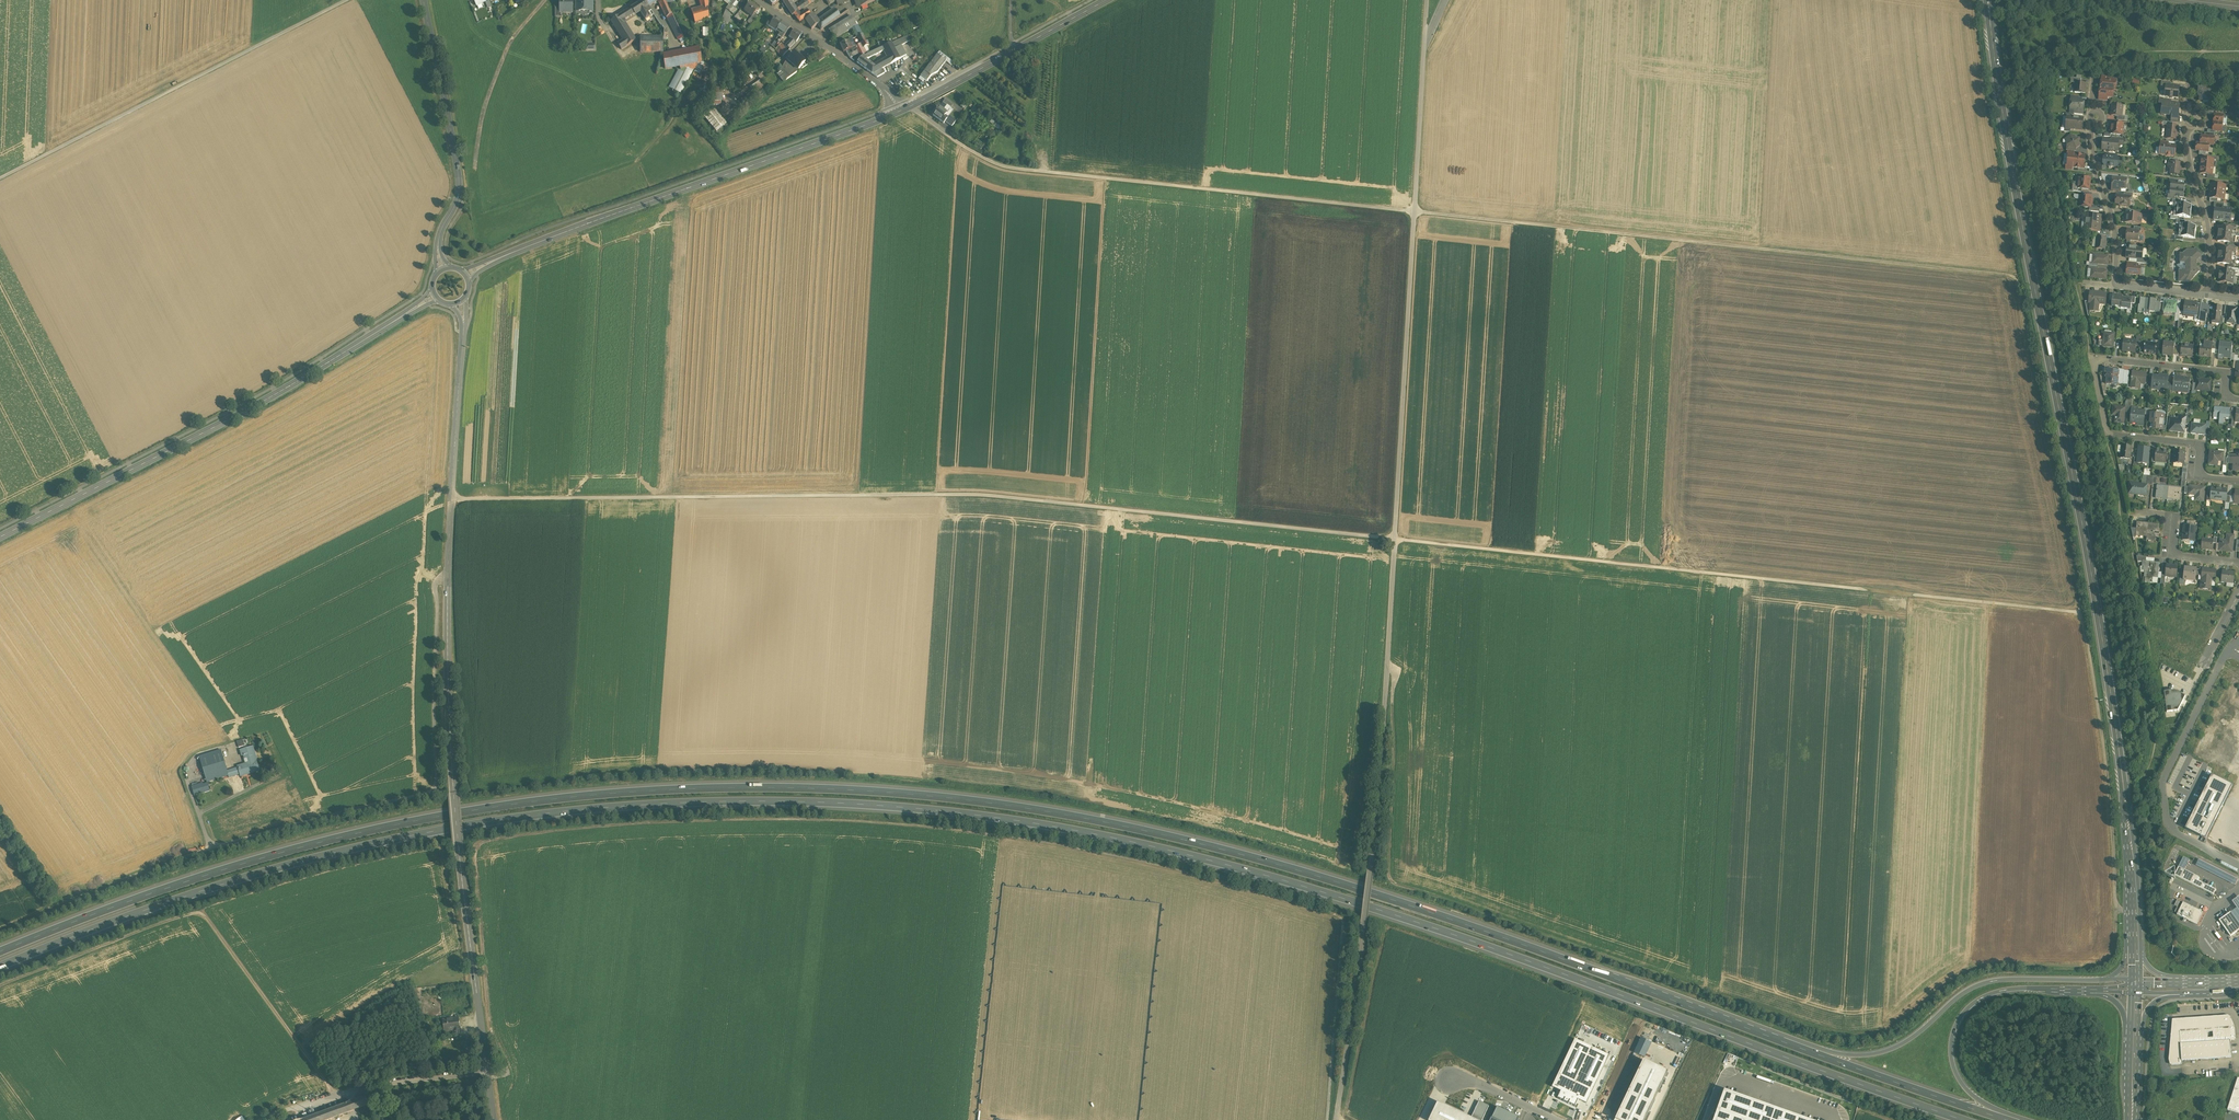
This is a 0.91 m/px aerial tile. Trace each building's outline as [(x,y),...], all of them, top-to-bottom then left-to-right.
[(560,3),(559,3),(559,7),(559,11),(561,11),(567,11),(567,10),(571,10),(571,5),(572,5),(572,0),(560,0),(560,3)] [(579,1),(579,8),(579,10),(589,10),(589,7),(589,1),(589,0),(579,0),(579,1)] [(631,8),(634,13),(639,10),(645,20),(650,17),(648,13),(651,11),(649,7),(644,0),(631,8)] [(649,7),(659,1),(663,9),(668,7),(664,0),(644,0),(649,7)] [(729,5),(736,10),(737,9),(734,7),(739,2),(736,0),(733,0),(732,1),(729,5)] [(795,7),(795,8),(798,12),(814,1),(813,0),(805,0),(795,7)] [(754,6),(750,3),(744,10),(752,16),(755,13),(759,8),(755,5),(754,6)] [(795,7),(792,3),(786,6),(792,15),(794,14),(797,12),(798,12),(795,8),(795,7)] [(736,10),(729,5),(726,9),(729,12),(732,14),(733,15),(736,11),(736,10)] [(668,7),(663,9),(667,18),(672,15),(671,14),(668,7)] [(635,41),(623,23),(626,21),(625,20),(635,14),(634,13),(631,8),(611,21),(623,40),(617,44),(621,49),(635,41)] [(703,9),(692,12),(695,24),(695,23),(700,22),(709,20),(708,8),(703,9)] [(836,10),(824,18),(824,20),(819,24),(817,25),(821,30),(840,16),(836,10)] [(800,16),(796,18),(800,22),(804,19),(810,15),(808,11),(800,16)] [(728,16),(724,15),(721,21),(727,23),(729,17),(728,16)] [(819,24),(813,15),(805,20),(812,29),(817,25),(819,24)] [(673,16),(668,19),(677,37),(682,34),(673,16)] [(852,16),(829,30),(835,39),(852,29),(858,25),(852,16)] [(769,26),(776,31),(777,30),(782,22),(775,17),(772,22),(769,26)] [(791,28),(782,22),(777,30),(781,32),(778,36),(780,37),(782,38),(791,28)] [(857,36),(862,33),(858,25),(852,29),(856,37),(857,36)] [(802,34),(794,30),(789,37),(792,39),(796,41),(802,34)] [(866,41),(862,33),(857,36),(860,41),(861,44),(866,41)] [(663,38),(640,38),(640,48),(640,52),(663,52),(663,38)] [(792,39),(786,45),(789,48),(796,41),(792,39)] [(779,43),(775,40),(772,45),(771,47),(775,50),(776,50),(781,44),(779,43)] [(898,40),(892,43),(900,59),(906,55),(901,46),(898,40)] [(772,45),(766,41),(762,47),(767,51),(769,49),(771,47),(772,45)] [(848,41),(840,45),(844,52),(846,51),(852,48),(851,46),(850,44),(848,41)] [(900,59),(892,43),(882,48),(883,51),(887,58),(891,64),(900,59)] [(784,47),(781,44),(776,50),(782,56),(789,49),(789,48),(786,45),(784,47)] [(856,46),(854,47),(858,54),(860,53),(862,57),(867,55),(864,47),(863,47),(860,48),(858,45),(856,46)] [(852,48),(846,51),(850,58),(854,61),(854,60),(857,56),(856,55),(858,54),(854,47),(852,48)] [(666,54),(662,55),(663,59),(665,69),(680,66),(699,62),(702,62),(699,48),(666,54)] [(882,48),(870,53),(872,57),(883,51),(882,48)] [(807,64),(793,52),(787,60),(781,71),(785,74),(789,78),(799,70),(801,67),(802,68),(807,64)] [(937,54),(919,79),(922,82),(924,79),(927,81),(931,76),(938,72),(946,61),(951,65),(953,63),(939,52),(937,54)] [(862,57),(862,58),(857,62),(866,69),(870,64),(866,61),(867,60),(872,57),(870,53),(867,55),(862,57)] [(887,58),(877,64),(880,70),(882,69),(891,64),(887,58)] [(699,62),(680,66),(681,72),(687,71),(692,70),(695,69),(699,62)] [(694,72),(699,74),(704,64),(702,62),(699,62),(695,69),(694,72)] [(877,64),(873,66),(870,64),(866,69),(873,74),(880,70),(877,64)] [(880,70),(873,74),(877,77),(884,73),(882,69),(880,70)] [(669,88),(681,94),(694,70),(692,70),(687,71),(681,72),(678,70),(669,88)] [(2111,77),(2102,76),(2102,81),(2101,89),(2113,90),(2116,90),(2116,86),(2115,85),(2115,81),(2110,81),(2111,77)] [(750,89),(754,94),(763,88),(759,83),(750,89)] [(2081,83),(2076,83),(2075,93),(2085,94),(2086,84),(2081,83)] [(2171,86),(2167,86),(2166,89),(2164,91),(2166,93),(2166,96),(2171,97),(2172,98),(2173,97),(2178,98),(2179,94),(2180,92),(2179,91),(2179,87),(2171,86)] [(714,103),(722,102),(721,89),(713,90),(714,103)] [(2101,89),(2100,89),(2099,96),(2100,96),(2107,97),(2113,97),(2113,90),(2101,89)] [(2208,91),(2207,91),(2206,90),(2201,89),(2199,89),(2198,96),(2200,98),(2199,103),(2203,103),(2203,102),(2209,102),(2210,91),(2208,91)] [(953,105),(945,99),(943,103),(947,106),(950,109),(953,105)] [(2078,100),(2071,99),(2070,110),(2075,111),(2081,111),(2083,112),(2084,101),(2078,100)] [(2171,104),(2163,103),(2163,104),(2162,110),(2164,111),(2179,112),(2179,105),(2171,104)] [(2123,106),(2113,105),(2111,116),(2117,116),(2121,117),(2121,116),(2123,106)] [(943,110),(939,107),(933,115),(941,121),(944,116),(947,113),(943,110)] [(703,116),(714,131),(724,124),(713,109),(703,116)] [(2179,112),(2164,111),(2164,115),(2172,115),(2171,119),(2178,120),(2179,112)] [(2224,116),(2214,115),(2214,123),(2223,124),(2224,116)] [(949,116),(947,119),(945,122),(952,127),(956,121),(949,116)] [(2072,117),(2067,117),(2065,128),(2065,129),(2071,129),(2083,131),(2084,119),(2072,117)] [(2223,124),(2214,123),(2213,130),(2215,131),(2222,131),(2223,124)] [(2172,125),(2168,125),(2167,130),(2167,138),(2176,139),(2178,126),(2172,125)] [(2075,137),(2070,136),(2065,140),(2068,144),(2068,147),(2068,148),(2074,148),(2076,149),(2080,145),(2079,143),(2079,139),(2075,138),(2075,137)] [(2205,136),(2201,136),(2200,144),(2209,145),(2214,145),(2214,137),(2205,136)] [(2113,141),(2103,140),(2102,150),(2115,151),(2116,152),(2117,153),(2119,151),(2119,150),(2118,148),(2119,142),(2113,141)] [(2200,144),(2196,143),(2196,150),(2206,152),(2209,152),(2209,145),(2200,144)] [(2176,146),(2167,145),(2161,144),(2160,145),(2159,148),(2160,149),(2160,154),(2167,155),(2167,156),(2169,156),(2170,155),(2175,156),(2176,146)] [(2113,159),(2106,158),(2105,158),(2104,166),(2108,167),(2109,168),(2111,168),(2112,167),(2113,166),(2118,166),(2119,159),(2116,159),(2113,159)] [(2209,159),(2202,158),(2201,166),(2213,167),(2214,160),(2209,159)] [(2169,162),(2168,167),(2171,170),(2171,173),(2179,174),(2180,163),(2169,162)] [(2213,167),(2201,166),(2200,174),(2207,174),(2212,175),(2213,167)] [(2125,179),(2113,178),(2112,188),(2113,188),(2121,189),(2126,189),(2126,184),(2124,184),(2125,179)] [(2176,183),(2171,183),(2170,188),(2170,189),(2185,191),(2185,190),(2184,190),(2185,184),(2177,183),(2176,183)] [(2216,185),(2211,184),(2211,185),(2211,191),(2224,193),(2224,190),(2225,190),(2226,187),(2225,186),(2216,185)] [(2185,191),(2170,189),(2170,191),(2169,195),(2169,196),(2175,196),(2184,197),(2184,192),(2185,191)] [(2224,193),(2211,191),(2210,198),(2218,199),(2223,200),(2224,199),(2225,196),(2224,195),(2224,193)] [(2124,196),(2117,196),(2117,200),(2116,201),(2115,203),(2117,204),(2119,204),(2120,206),(2129,206),(2130,205),(2130,203),(2129,202),(2130,197),(2124,196)] [(2224,208),(2223,208),(2222,210),(2215,209),(2215,210),(2214,220),(2230,221),(2232,209),(2224,208)] [(2133,214),(2126,213),(2125,223),(2141,224),(2142,215),(2133,214)] [(2102,216),(2086,214),(2085,229),(2089,230),(2100,231),(2102,216)] [(2229,228),(2219,227),(2218,234),(2236,236),(2237,229),(2229,228)] [(2133,231),(2127,230),(2126,240),(2138,241),(2138,235),(2139,232),(2139,231),(2133,231)] [(2236,236),(2218,234),(2218,241),(2228,242),(2235,243),(2236,236)] [(2101,238),(2098,238),(2096,249),(2105,250),(2105,248),(2106,247),(2106,243),(2106,238),(2101,238)] [(2142,249),(2127,247),(2126,258),(2131,258),(2130,259),(2135,259),(2137,259),(2141,260),(2141,259),(2142,249)] [(2229,249),(2219,248),(2218,255),(2235,257),(2236,250),(2229,249)] [(2185,271),(2179,271),(2179,282),(2190,282),(2199,271),(2196,267),(2196,259),(2201,254),(2196,249),(2194,251),(2194,250),(2187,250),(2183,254),(2180,254),(2180,263),(2185,263),(2185,271)] [(2108,257),(2094,255),(2093,263),(2098,263),(2107,265),(2108,257)] [(2235,265),(2235,257),(2218,255),(2217,263),(2228,264),(2235,265)] [(2137,267),(2127,266),(2127,273),(2140,275),(2141,268),(2137,267)] [(2098,270),(2091,269),(2091,270),(2091,277),(2106,279),(2107,271),(2098,270)] [(2106,294),(2090,292),(2089,302),(2089,303),(2091,303),(2090,311),(2096,311),(2097,304),(2105,305),(2106,294)] [(2122,296),(2113,295),(2112,301),(2111,307),(2112,307),(2121,308),(2122,297),(2122,296)] [(2131,298),(2122,297),(2121,308),(2121,309),(2131,310),(2131,303),(2132,298),(2131,298)] [(2156,299),(2150,299),(2140,298),(2140,305),(2138,305),(2138,312),(2149,314),(2150,311),(2154,312),(2156,301),(2156,299)] [(2177,302),(2164,300),(2163,312),(2176,313),(2176,308),(2177,302)] [(2195,304),(2184,303),(2183,312),(2183,315),(2194,316),(2195,304)] [(2222,307),(2213,306),(2211,322),(2220,322),(2220,316),(2222,307)] [(2237,308),(2228,307),(2228,313),(2227,320),(2229,320),(2230,321),(2230,323),(2235,323),(2236,318),(2237,308)] [(2114,334),(2104,333),(2103,347),(2113,348),(2114,334)] [(2136,341),(2124,340),(2122,351),(2135,352),(2136,346),(2136,341)] [(2164,342),(2163,342),(2162,355),(2173,356),(2173,355),(2174,347),(2174,346),(2167,345),(2168,343),(2168,342),(2167,342),(2167,341),(2166,341),(2165,341),(2164,341),(2164,342)] [(2151,343),(2145,343),(2145,346),(2144,346),(2144,347),(2144,348),(2145,348),(2144,353),(2155,354),(2155,348),(2156,345),(2155,345),(2151,345),(2151,343)] [(2220,343),(2219,352),(2218,355),(2223,356),(2223,357),(2231,358),(2231,353),(2232,344),(2220,343)] [(2188,347),(2181,346),(2180,356),(2180,357),(2192,358),(2194,346),(2188,345),(2188,347)] [(2204,348),(2200,347),(2199,356),(2211,358),(2211,354),(2212,350),(2212,349),(2204,348)] [(2124,371),(2119,370),(2118,372),(2109,371),(2108,376),(2107,376),(2106,384),(2118,385),(2118,383),(2123,383),(2123,380),(2124,373),(2124,371)] [(2139,374),(2132,373),(2131,381),(2131,388),(2137,389),(2137,384),(2145,384),(2146,373),(2139,373),(2139,374)] [(2163,377),(2153,376),(2152,381),(2151,389),(2166,391),(2166,388),(2167,388),(2168,383),(2168,376),(2163,375),(2163,377)] [(2180,377),(2175,376),(2174,383),(2173,389),(2182,390),(2182,393),(2188,393),(2190,380),(2180,379),(2180,377)] [(2211,380),(2197,379),(2197,384),(2196,390),(2210,392),(2211,380)] [(2125,408),(2113,407),(2112,415),(2115,416),(2115,423),(2123,424),(2124,416),(2124,413),(2125,408)] [(2230,409),(2214,407),(2213,418),(2229,419),(2229,412),(2230,409)] [(2138,408),(2132,408),(2130,423),(2137,424),(2137,425),(2143,426),(2144,415),(2145,412),(2144,412),(2138,411),(2138,408)] [(2151,414),(2150,421),(2150,423),(2154,424),(2154,429),(2159,429),(2159,430),(2162,430),(2164,415),(2151,414)] [(2180,419),(2170,418),(2169,431),(2184,433),(2185,424),(2186,417),(2180,416),(2180,419)] [(2194,424),(2192,424),(2191,433),(2205,435),(2206,427),(2206,425),(2200,424),(2194,424)] [(2132,447),(2122,446),(2121,458),(2130,459),(2132,447)] [(2149,449),(2139,447),(2137,463),(2143,463),(2143,462),(2148,463),(2149,449)] [(2167,450),(2156,449),(2155,456),(2155,461),(2155,463),(2166,464),(2167,450)] [(2186,452),(2174,451),(2173,463),(2184,465),(2186,452)] [(2224,453),(2210,451),(2208,465),(2217,466),(2218,458),(2223,458),(2224,453)] [(2238,456),(2238,457),(2231,456),(2231,463),(2235,464),(2235,467),(2234,467),(2233,471),(2238,472),(2238,456)] [(2145,485),(2130,483),(2129,494),(2146,496),(2147,485),(2145,485)] [(2169,487),(2157,486),(2156,498),(2167,499),(2169,487)] [(2205,488),(2190,486),(2189,487),(2189,494),(2189,495),(2195,495),(2195,501),(2203,502),(2205,488)] [(2182,488),(2169,487),(2167,499),(2167,500),(2180,501),(2180,495),(2181,495),(2182,488)] [(2227,490),(2211,488),(2211,494),(2210,499),(2211,499),(2225,501),(2226,501),(2227,496),(2227,490)] [(2148,523),(2137,522),(2136,531),(2136,534),(2147,535),(2148,523)] [(2159,525),(2148,523),(2147,535),(2147,538),(2159,540),(2159,533),(2158,533),(2159,525)] [(2187,525),(2184,525),(2183,540),(2195,542),(2196,526),(2194,526),(2187,525)] [(2226,541),(2220,540),(2220,544),(2219,551),(2232,552),(2234,539),(2234,536),(2227,535),(2226,541)] [(2213,540),(2202,539),(2201,549),(2212,550),(2213,540)] [(2146,562),(2143,561),(2143,562),(2142,566),(2143,567),(2143,571),(2145,571),(2144,577),(2146,577),(2145,582),(2153,583),(2153,581),(2153,578),(2158,578),(2160,563),(2146,562)] [(2178,566),(2167,565),(2166,576),(2177,577),(2178,566)] [(2196,569),(2185,568),(2184,573),(2184,579),(2186,580),(2195,581),(2196,575),(2196,569)] [(2216,570),(2203,569),(2202,576),(2201,589),(2211,590),(2212,579),(2215,579),(2216,570)] [(2235,572),(2223,571),(2222,579),(2221,582),(2233,584),(2235,572)] [(2165,693),(2168,713),(2178,711),(2181,706),(2184,700),(2186,697),(2175,691),(2165,693)] [(243,740),(237,741),(239,748),(245,746),(243,740)] [(253,747),(241,750),(242,756),(244,755),(245,759),(247,758),(249,762),(256,759),(253,747)] [(221,750),(199,757),(207,784),(208,785),(210,785),(209,782),(228,776),(227,771),(221,750)] [(256,759),(249,762),(249,763),(237,766),(238,768),(240,774),(240,777),(246,775),(246,774),(260,770),(256,759)] [(238,768),(227,771),(228,776),(229,778),(240,774),(238,768)] [(2233,785),(2212,775),(2185,829),(2206,839),(2233,785)] [(207,784),(203,785),(203,783),(192,787),(194,796),(210,791),(208,785),(207,784)] [(2189,861),(2183,858),(2181,862),(2178,867),(2184,870),(2187,865),(2189,861)] [(2238,879),(2200,859),(2197,865),(2236,884),(2238,879)] [(2184,870),(2178,867),(2176,872),(2174,876),(2214,895),(2215,892),(2216,890),(2197,881),(2199,878),(2184,870)] [(2203,913),(2177,900),(2175,905),(2178,907),(2175,912),(2178,914),(2177,915),(2197,925),(2203,913)] [(2237,908),(2231,912),(2238,924),(2238,911),(2237,908)] [(2230,912),(2219,920),(2231,936),(2238,931),(2238,924),(2231,912),(2230,912)] [(2215,1018),(2173,1020),(2170,1059),(2171,1065),(2182,1064),(2182,1061),(2232,1057),(2230,1041),(2235,1040),(2236,1039),(2235,1027),(2230,1017),(2229,1017),(2215,1018)] [(458,1018),(443,1020),(444,1032),(453,1031),(453,1034),(460,1034),(460,1030),(458,1018)] [(1651,1043),(1641,1038),(1634,1053),(1644,1057),(1651,1043)] [(1552,1087),(1560,1091),(1578,1100),(1587,1104),(1610,1056),(1574,1039),(1552,1087)] [(1614,1119),(1615,1119),(1645,1119),(1668,1072),(1643,1060),(1614,1119)] [(2238,1078),(2228,1110),(2238,1113),(2238,1078)] [(1724,1090),(1723,1093),(1713,1119),(1809,1119),(1724,1090)] [(1575,1107),(1578,1100),(1560,1091),(1557,1098),(1575,1107)] [(366,1096),(354,1100),(358,1109),(368,1105),(366,1096)] [(350,1102),(301,1119),(328,1119),(353,1111),(350,1102)] [(1438,1102),(1429,1119),(1482,1119),(1489,1107),(1479,1102),(1471,1118),(1438,1102)] [(1491,1119),(1518,1119),(1519,1118),(1497,1107),(1491,1119)]
